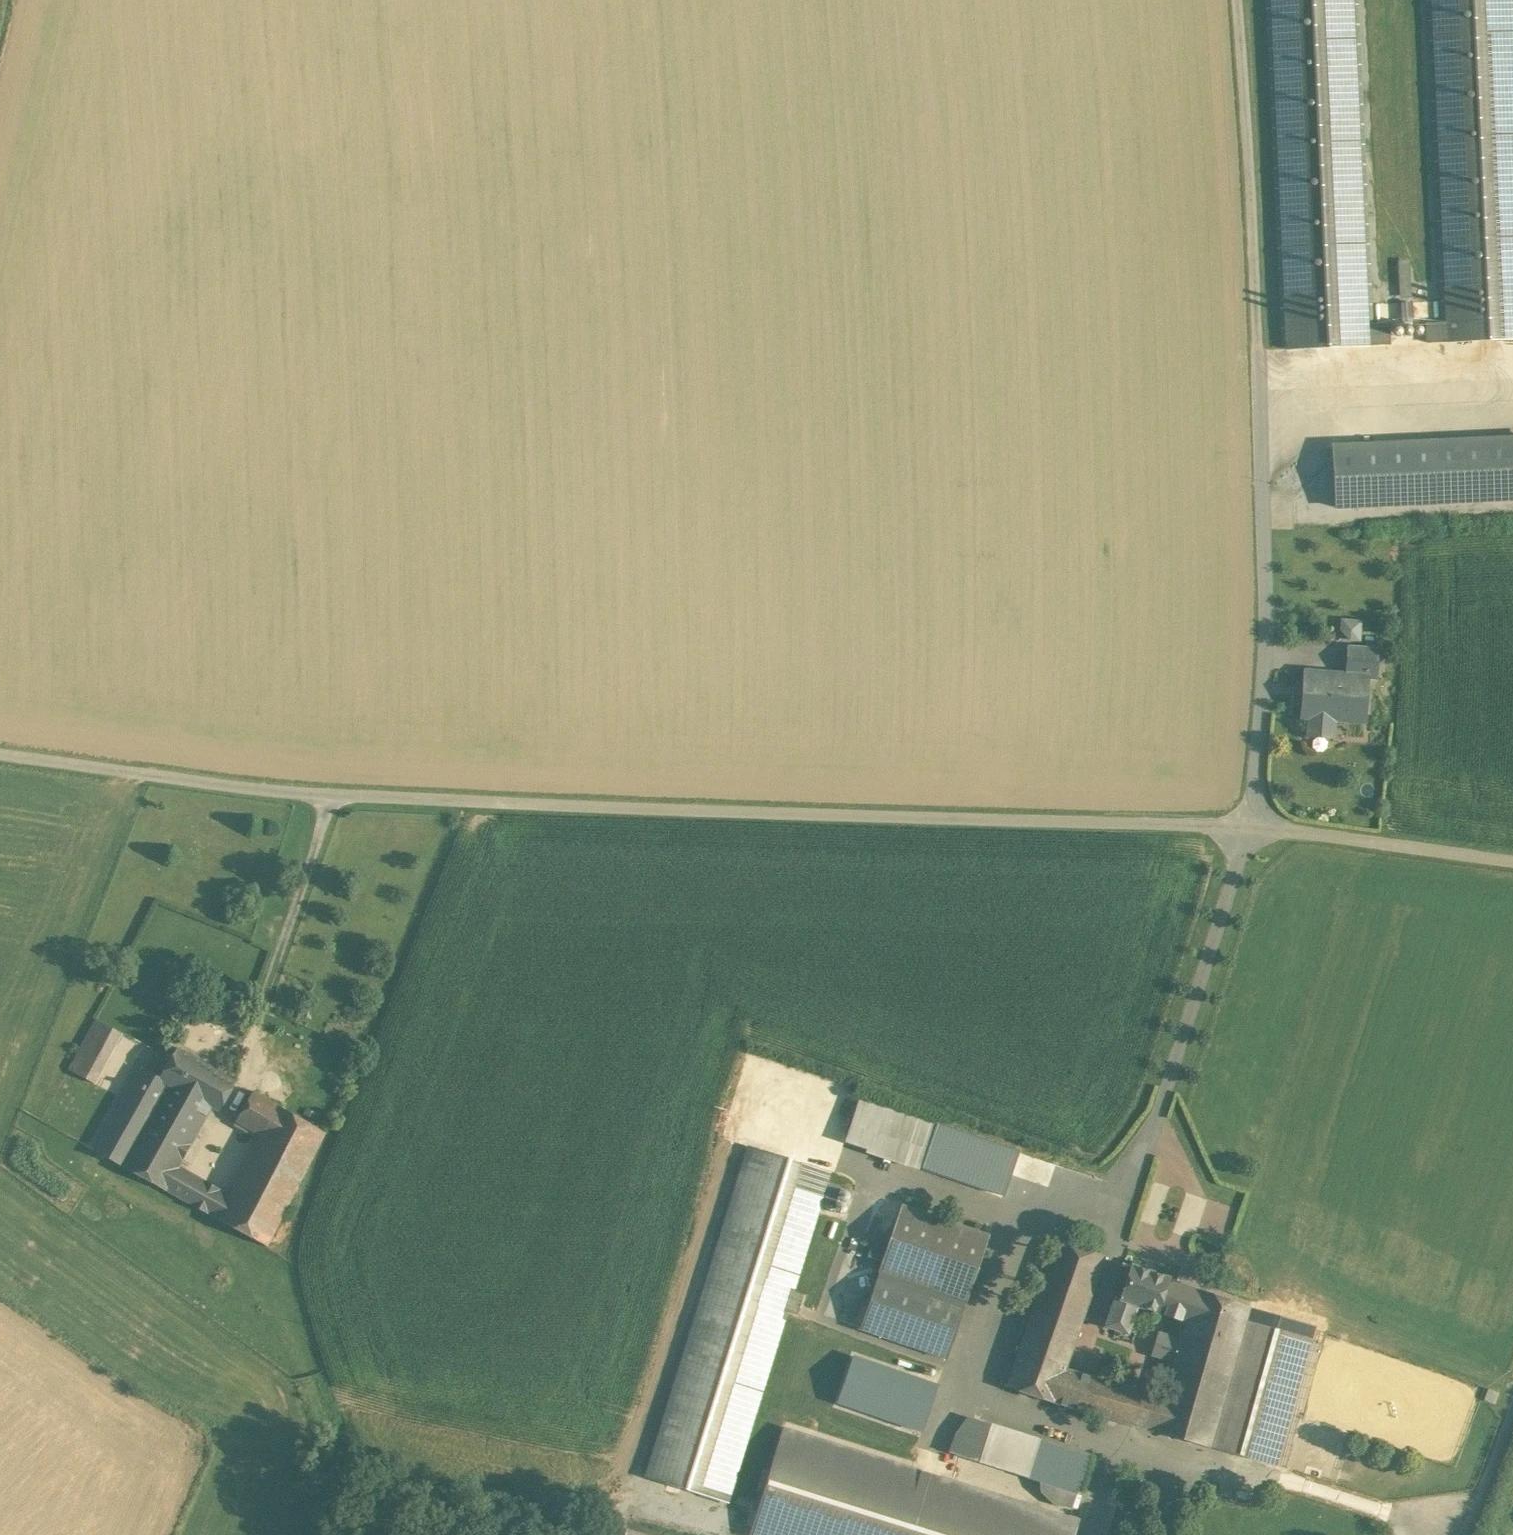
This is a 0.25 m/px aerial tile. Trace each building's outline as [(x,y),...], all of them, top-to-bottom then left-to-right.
[(1285,351),(1370,347),(1356,0),(1269,0),(1285,351)] [(1445,343),(1512,340),(1512,0),(1430,0),(1445,343)] [(1420,299),(1411,300),(1410,258),(1397,258),(1400,323),(1421,322),(1420,299)] [(1333,446),(1334,511),(1512,503),(1512,438),(1333,446)] [(1361,639),(1362,617),(1342,617),(1342,639),(1361,639)] [(1370,677),(1304,671),(1299,722),(1365,728),(1370,677)] [(118,1033),(93,1019),(65,1069),(90,1083),(118,1033)] [(234,1076),(176,1044),(159,1075),(161,1076),(206,1100),(218,1107),(234,1076)] [(159,1075),(136,1062),(91,1146),(116,1160),(161,1076),(159,1075)] [(206,1100),(161,1076),(116,1160),(160,1184),(173,1160),(206,1100)] [(275,1102),(249,1088),(233,1118),(258,1132),(275,1102)] [(934,1122),(858,1098),(846,1136),(921,1161),(934,1122)] [(227,1189),(214,1213),(262,1239),(323,1128),(277,1104),(275,1102),(258,1132),(227,1189)] [(935,1121),(920,1168),(1004,1193),(1019,1147),(935,1121)] [(826,1170),(752,1147),(650,1475),(724,1499),(783,1309),(796,1313),(802,1296),(788,1292),(826,1170)] [(227,1189),(173,1160),(160,1184),(214,1213),(227,1189)] [(988,1235),(901,1205),(859,1328),(946,1358),(988,1235)] [(870,1234),(868,1255),(881,1257),(884,1235),(870,1234)] [(1057,1239),(1006,1386),(1053,1402),(1058,1390),(1065,1368),(1104,1256),(1057,1239)] [(1196,1288),(1131,1265),(1120,1298),(1114,1296),(1104,1325),(1127,1333),(1136,1304),(1186,1321),(1196,1288)] [(1163,1396),(1153,1430),(1209,1446),(1246,1319),(1249,1306),(1196,1288),(1186,1321),(1163,1396)] [(1246,1319),(1209,1446),(1240,1455),(1276,1327),(1246,1319)] [(1095,1376),(1065,1368),(1058,1390),(1088,1398),(1095,1376)] [(944,1396),(869,1373),(858,1406),(933,1429),(944,1396)] [(1147,1391),(1095,1376),(1088,1398),(1085,1411),(1136,1425),(1147,1391)] [(1088,1398),(1058,1390),(1053,1402),(1085,1411),(1088,1398)] [(1147,1391),(1136,1425),(1153,1430),(1163,1396),(1147,1391)] [(991,1423),(967,1415),(955,1454),(979,1462),(991,1423)] [(1067,1446),(991,1423),(979,1462),(1040,1481),(1054,1485),(1067,1446)] [(782,1427),(749,1534),(751,1534),(1072,1534),(1077,1519),(782,1427)] [(1089,1453),(1067,1446),(1054,1485),(1077,1492),(1089,1453)] [(1054,1485),(1040,1481),(1041,1491),(1054,1503),(1072,1508),(1077,1492),(1054,1485)]
